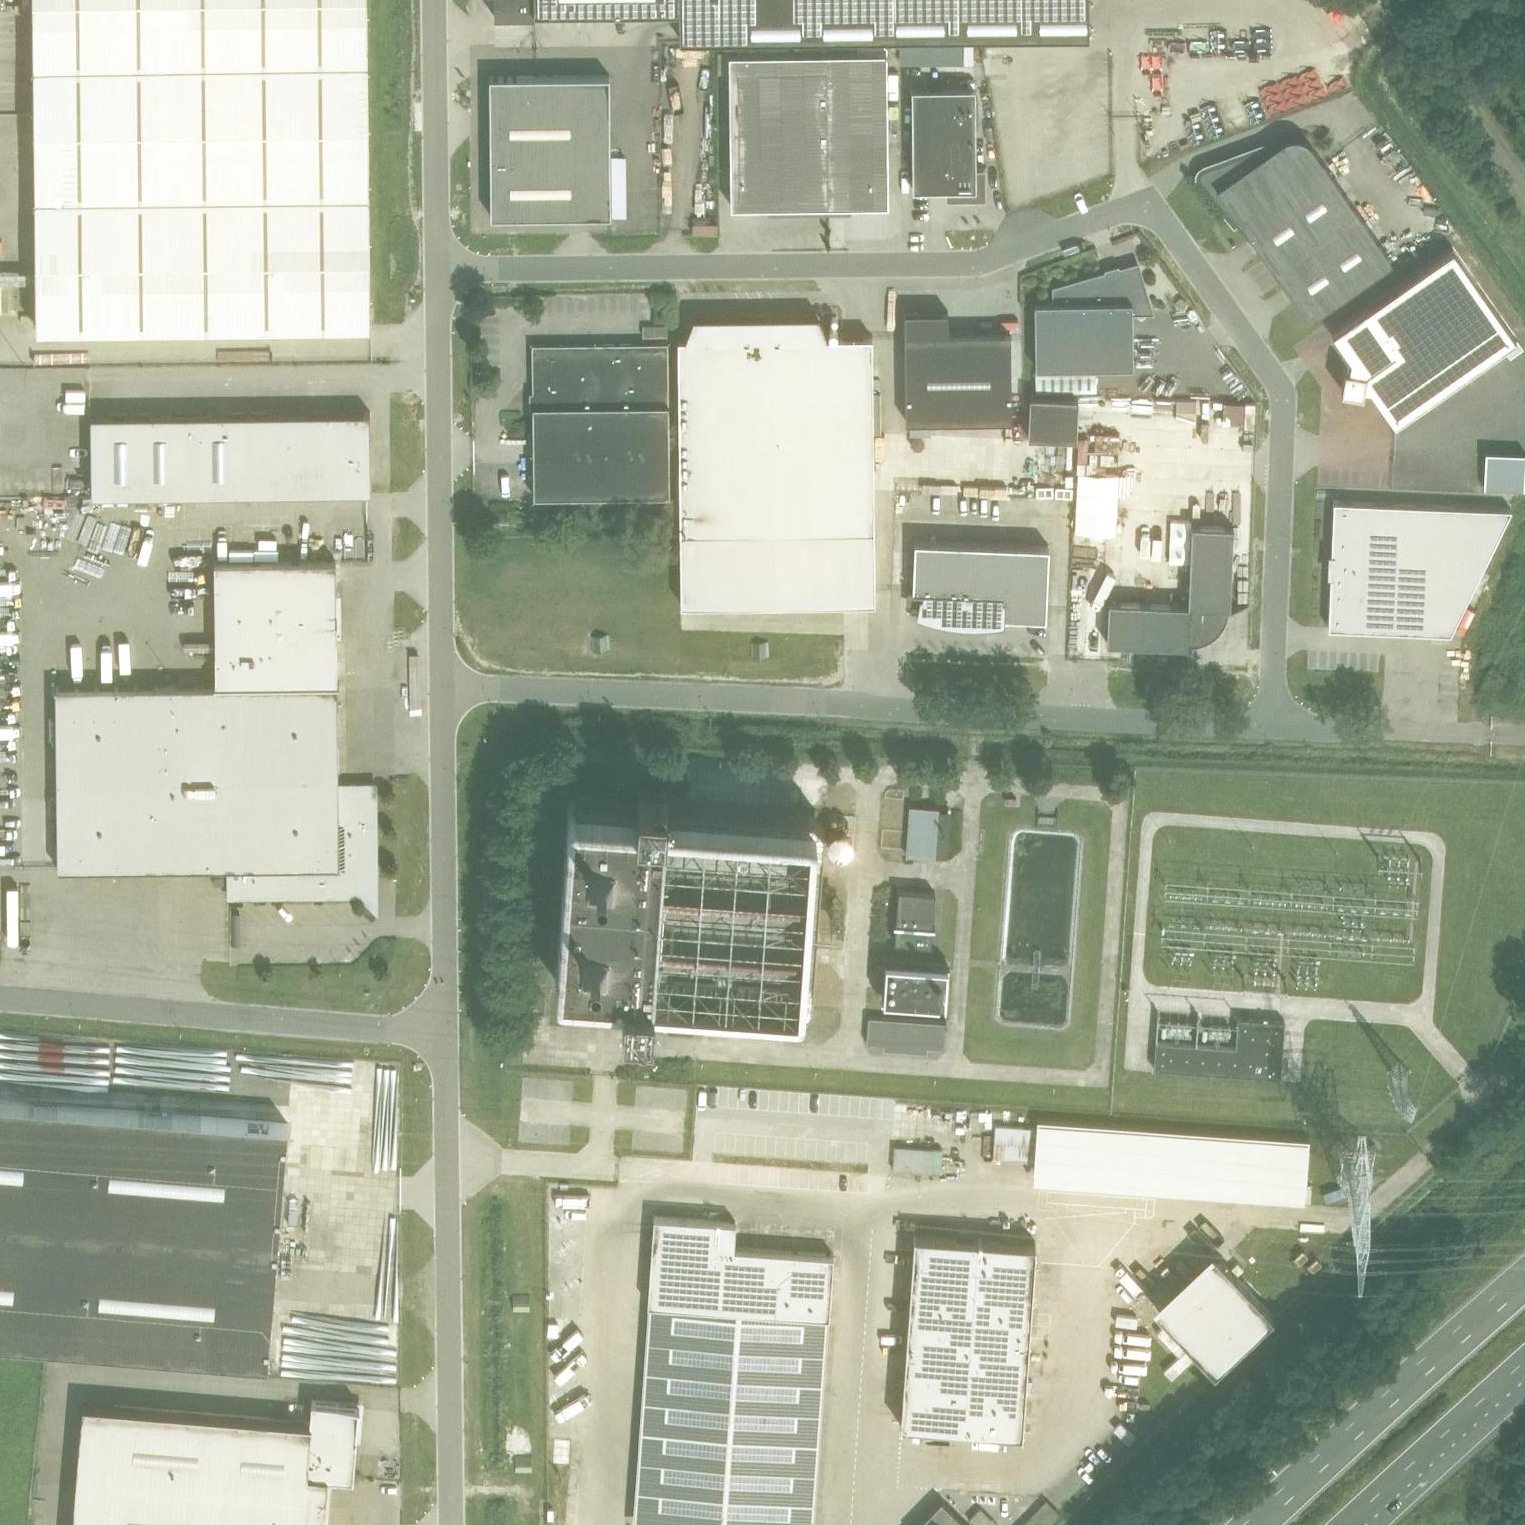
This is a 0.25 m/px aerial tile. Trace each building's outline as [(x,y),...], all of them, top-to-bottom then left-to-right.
[(371,323),(367,0),(34,0),(38,327),(371,323)] [(537,10),(681,9),(681,38),(896,36),(1089,34),(1089,0),(495,0),(495,16),(536,15),(536,10),(537,10)] [(965,36),(965,58),(975,58),(974,36),(965,36)] [(887,50),(813,51),(815,208),(830,208),(830,203),(889,203),(887,50)] [(789,208),(815,208),(813,51),(730,52),(731,204),(789,204),(789,208)] [(490,91),(491,154),(611,153),(610,74),(490,75),(490,80),(490,91)] [(987,193),(985,193),(985,167),(987,167),(987,166),(976,166),(976,86),(913,87),(913,188),(964,188),(964,194),(987,194),(987,193)] [(1236,221),(1238,223),(1250,238),(1252,236),(1310,318),(1394,260),(1312,144),(1310,141),(1306,138),(1303,137),(1299,136),(1295,135),(1291,136),(1287,137),(1284,139),(1268,150),(1265,145),(1263,145),(1264,146),(1205,167),(1202,170),(1200,173),(1200,176),(1202,179),(1225,207),(1230,203),(1241,218),(1238,220),(1237,220),(1236,221)] [(611,214),(611,153),(491,154),(491,215),(496,215),(508,215),(611,214)] [(1453,246),(1332,330),(1351,356),(1349,367),(1345,366),(1342,388),(1363,391),(1364,384),(1371,386),(1396,420),(1516,336),(1453,246)] [(1134,365),(1133,309),(1151,308),(1137,264),(1056,287),(1056,301),(1035,301),(1036,367),(1134,365)] [(949,310),(947,310),(905,310),(906,420),(1012,419),(1011,331),(949,331),(949,310)] [(875,601),(875,529),(873,335),(830,335),(819,314),(694,315),(685,337),(679,337),(681,603),(875,601)] [(670,493),(669,341),(533,343),(534,495),(670,493)] [(1097,390),(1096,369),(1036,370),(1036,390),(1097,390)] [(1077,437),(1079,396),(1031,394),(1029,435),(1077,437)] [(1224,400),(1223,421),(1244,422),(1244,401),(1224,400)] [(371,490),(371,488),(369,488),(368,414),(371,413),(371,411),(91,414),(92,494),(371,490)] [(1078,472),(1075,532),(1116,534),(1119,474),(1078,472)] [(1329,627),(1369,628),(1409,630),(1451,632),(1480,573),(1512,507),(1374,502),(1334,500),(1329,627)] [(667,512),(655,513),(655,521),(667,521),(667,512)] [(1188,645),(1187,663),(1188,663),(1189,644),(1197,643),(1206,641),(1213,636),(1220,630),(1225,623),(1228,615),(1229,606),(1249,607),(1249,606),(1231,605),(1234,525),(1192,523),(1189,603),(1109,600),(1107,642),(1188,645)] [(1046,618),(1049,545),(915,539),(913,589),(908,588),(908,590),(911,590),(911,601),(921,601),(919,612),(927,615),(936,617),(945,619),(953,620),(962,621),(971,622),(980,622),(988,621),(997,620),(1003,620),(1003,617),(1046,618)] [(58,867),(160,866),(199,866),(230,865),(230,894),(325,893),(361,893),(368,900),(377,892),(376,840),(375,783),(339,783),(337,559),(215,561),(216,684),(56,686),(58,867)] [(608,635),(592,636),(593,652),(609,650),(608,635)] [(769,641),(752,642),(752,658),(769,657),(769,641)] [(561,982),(565,982),(564,990),(624,995),(623,1008),(634,1008),(634,1011),(635,1013),(637,1016),(640,1019),(645,1019),(649,1017),(651,1014),(652,1010),(652,997),(799,1007),(812,997),(824,821),(814,808),(666,798),(667,785),(667,782),(666,779),(662,776),(658,775),(654,777),(651,779),(650,781),(650,784),(640,783),(639,796),(579,791),(578,800),(575,800),(570,804),(557,977),(557,978),(557,979),(558,980),(559,981),(561,982)] [(936,857),(936,855),(948,856),(951,810),(939,809),(939,806),(910,805),(907,855),(936,857)] [(933,924),(935,891),(899,888),(896,921),(894,921),(894,923),(896,924),(895,941),(932,943),(933,926),(935,926),(935,924),(933,924)] [(879,998),(941,1003),(944,965),(882,960),(879,998)] [(1285,1019),(1238,1016),(1236,1047),(1197,1044),(1199,1013),(1198,1013),(1196,1044),(1157,1041),(1159,1010),(1158,1010),(1156,1041),(1154,1067),(1280,1077),(1285,1019)] [(884,1043),(928,1046),(945,1047),(947,1021),(868,1016),(867,1042),(884,1043)] [(0,1099),(0,1340),(47,1344),(269,1362),(289,1123),(0,1099)] [(996,1124),(994,1158),(1034,1160),(1036,1127),(996,1124)] [(649,1302),(830,1315),(834,1253),(735,1246),(736,1220),(655,1215),(649,1302)] [(914,1232),(901,1424),(1022,1433),(1036,1241),(914,1232)] [(1231,1267),(1237,1273),(1244,1267),(1238,1261),(1231,1267)] [(530,1295),(513,1295),(513,1312),(530,1311),(530,1295)] [(332,1476),(354,1478),(357,1440),(353,1439),(354,1431),(358,1432),(360,1404),(312,1400),(310,1421),(115,1405),(105,1524),(324,1524),(328,1476),(332,1476)] [(517,1455),(517,1471),(534,1472),(534,1455),(517,1455)] [(942,1499),(917,1524),(969,1524),(942,1499)] [(1046,1499),(1021,1524),(1049,1524),(1061,1513),(1046,1499)]
